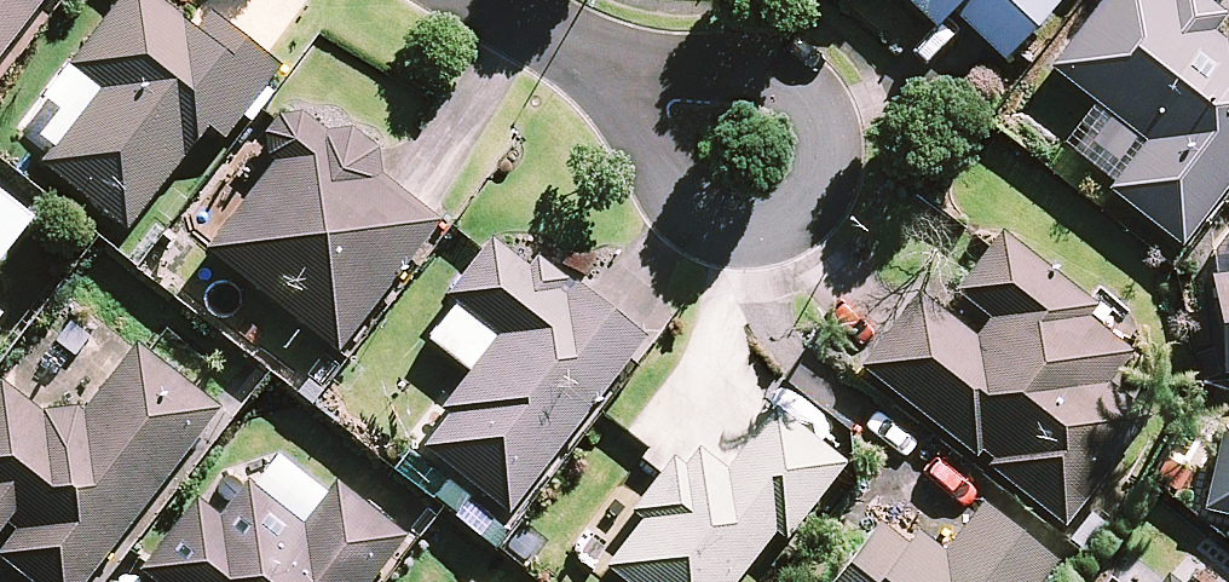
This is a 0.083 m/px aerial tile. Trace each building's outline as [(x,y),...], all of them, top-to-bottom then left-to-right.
[(41,0),(0,0),(0,54),(41,0)] [(151,0),(120,0),(68,65),(99,90),(41,162),(122,227),(206,123),(221,135),(275,68),(207,14),(192,32),(151,0)] [(932,27),(949,10),(999,58),(1056,0),(904,0),(932,27)] [(1048,69),(1093,103),(1056,153),(1180,245),(1228,179),(1228,27),(1192,0),(1099,0),(1048,69)] [(262,158),(269,160),(265,174),(204,249),(337,350),(436,220),(372,172),(380,142),(281,115),(279,124),(272,122),(262,158)] [(0,194),(0,252),(28,216),(0,194)] [(1134,434),(1105,410),(1090,398),(1136,342),(1002,233),(954,292),(990,321),(974,341),(919,296),(861,367),(1058,527),(1134,434)] [(636,340),(493,235),(449,295),(457,301),(428,340),(472,372),(418,446),(510,512),(636,340)] [(1210,276),(1221,371),(1228,370),(1228,274),(1210,276)] [(134,346),(65,433),(0,382),(0,558),(31,581),(82,581),(216,410),(134,346)] [(732,379),(634,508),(643,515),(605,566),(625,581),(734,581),(774,529),(785,537),(841,463),(732,379)] [(1220,424),(1203,509),(1228,515),(1228,425),(1220,424)] [(270,450),(244,484),(223,467),(141,570),(155,581),(369,581),(405,538),(335,482),(325,495),(270,450)] [(976,503),(934,559),(879,518),(831,581),(1035,581),(1052,560),(976,503)]
